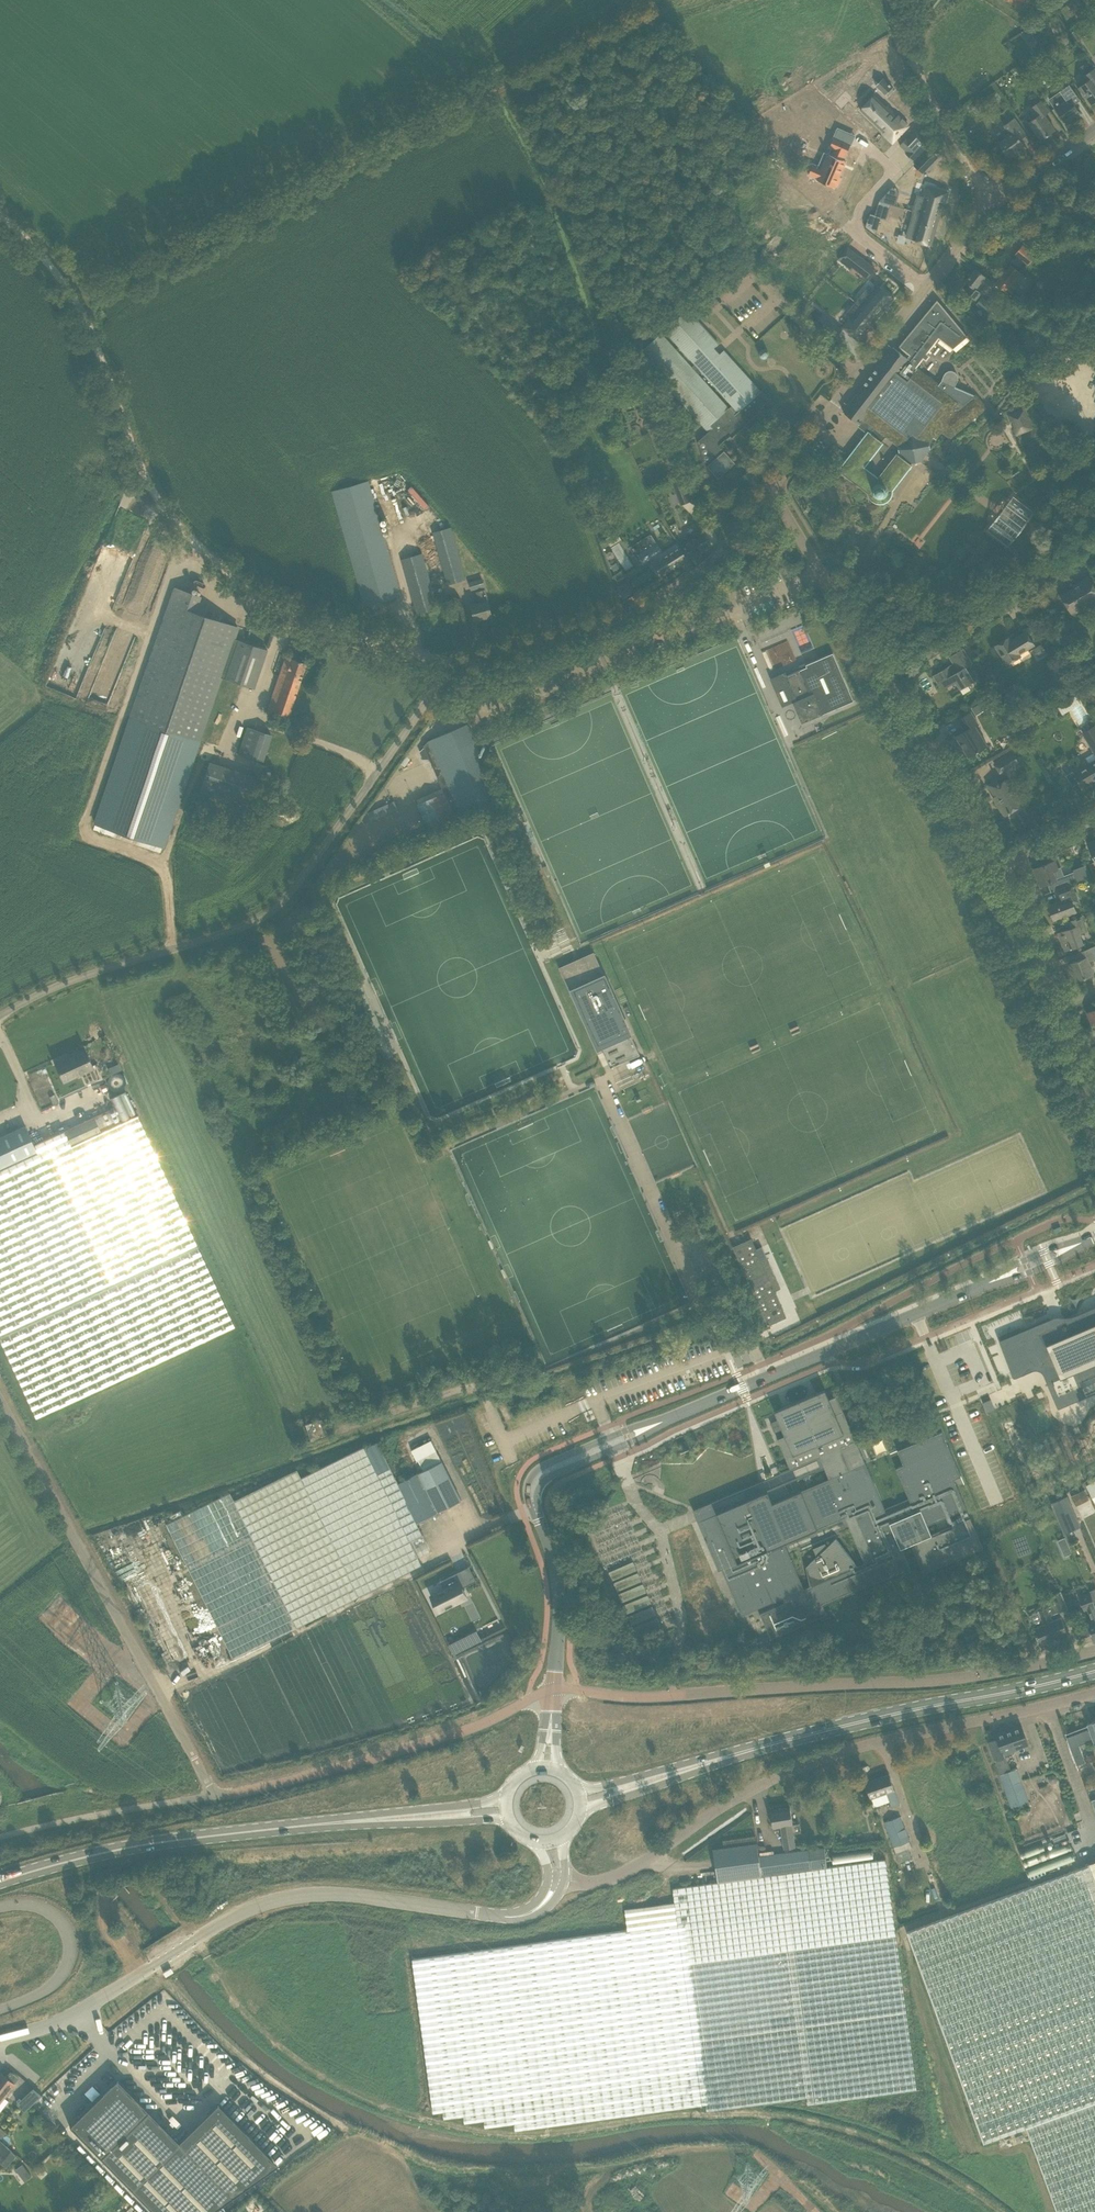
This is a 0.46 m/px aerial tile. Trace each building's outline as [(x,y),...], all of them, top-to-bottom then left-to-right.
[(1007,2),(1018,9),(1023,0),(1004,0),(1007,2)] [(1024,28),(1018,35),(1031,46),(1037,39),(1024,28)] [(1085,96),(1091,105),(1094,102),(1094,69),(1094,68),(1084,75),(1088,80),(1079,87),(1085,96)] [(1060,92),(1049,100),(1054,106),(1060,115),(1062,114),(1067,122),(1080,112),(1075,105),(1075,104),(1080,100),(1073,89),(1064,77),(1054,84),(1060,92)] [(1000,107),(1005,102),(998,91),(992,95),(1000,107)] [(875,95),(860,110),(884,132),(883,133),(892,142),(909,125),(898,115),(897,116),(890,109),(890,108),(888,105),(887,106),(875,95)] [(1050,111),(1043,102),(1041,99),(1031,107),(1037,116),(1028,122),(1035,131),(1041,140),(1055,130),(1044,115),(1050,111)] [(999,143),(1005,151),(1004,153),(1007,157),(1009,157),(1010,159),(1026,148),(1020,139),(1026,135),(1020,126),(1014,118),(1004,125),(1009,132),(1005,135),(1006,137),(999,143)] [(805,124),(781,149),(792,160),(817,135),(805,124)] [(907,137),(900,145),(907,152),(905,153),(913,160),(931,141),(923,134),(923,135),(916,129),(908,138),(907,137)] [(813,164),(808,175),(818,178),(817,180),(834,187),(835,185),(837,186),(841,177),(839,176),(846,161),(842,160),(845,153),(846,154),(850,146),(851,145),(834,137),(834,138),(830,147),(832,148),(829,154),(828,154),(827,158),(823,156),(819,167),(813,164)] [(933,146),(921,158),(928,166),(941,153),(933,146)] [(917,198),(913,211),(939,218),(942,209),(943,209),(948,192),(927,186),(924,197),(923,200),(917,198)] [(914,211),(907,236),(912,238),(911,239),(931,245),(939,218),(913,211),(914,211)] [(867,221),(865,226),(875,234),(878,224),(867,221)] [(1037,221),(1030,231),(1037,234),(1036,235),(1043,241),(1049,233),(1050,233),(1055,226),(1048,221),(1043,228),(1041,227),(1042,225),(1037,221)] [(1035,236),(1032,240),(1040,246),(1043,243),(1035,236)] [(1023,244),(1015,254),(1028,265),(1041,250),(1031,242),(1027,248),(1023,244)] [(847,248),(837,260),(850,269),(851,268),(858,272),(865,262),(859,257),(847,248)] [(995,283),(1003,290),(1005,292),(1013,282),(1021,272),(1011,264),(995,283)] [(970,285),(965,291),(976,299),(985,287),(987,288),(991,282),(992,281),(984,275),(975,268),(965,281),(970,285)] [(864,295),(857,303),(877,320),(894,298),(878,285),(868,298),(864,295)] [(981,296),(975,304),(986,312),(983,316),(988,320),(991,316),(992,316),(997,310),(992,307),(993,305),(981,296)] [(871,430),(840,470),(869,492),(870,495),(871,498),(873,500),(876,501),(879,502),(882,502),(885,501),(887,500),(889,497),(890,495),(891,492),(891,489),(912,462),(920,461),(929,448),(929,441),(939,427),(951,436),(986,407),(975,394),(974,395),(955,387),(957,381),(958,380),(958,377),(957,374),(955,372),(952,371),(949,371),(945,373),(941,381),(938,384),(916,367),(923,357),(926,359),(929,355),(926,353),(938,337),(953,348),(967,337),(938,302),(902,348),(906,351),(903,355),(893,347),(843,412),(859,424),(860,422),(871,430)] [(850,319),(843,327),(860,341),(877,320),(857,303),(849,312),(853,314),(850,319)] [(687,356),(695,365),(693,367),(685,359),(662,333),(639,355),(665,383),(709,432),(720,445),(730,435),(733,438),(733,437),(761,412),(762,412),(759,409),(771,399),(770,398),(770,399),(762,391),(725,349),(720,354),(718,351),(715,348),(720,344),(708,331),(688,309),(664,331),(687,356)] [(827,333),(835,323),(823,313),(815,323),(827,333)] [(759,352),(759,354),(759,355),(760,357),(761,358),(763,358),(765,358),(766,357),(767,356),(768,354),(768,353),(768,351),(767,350),(765,349),(764,349),(762,349),(761,350),(759,351),(759,352)] [(626,390),(619,393),(622,400),(629,397),(626,390)] [(1024,409),(1009,415),(1016,434),(1031,428),(1024,409)] [(709,432),(698,442),(704,462),(709,461),(711,463),(707,466),(717,478),(717,479),(737,461),(736,461),(735,461),(725,450),(726,449),(724,450),(720,445),(709,432)] [(691,500),(681,476),(671,480),(681,504),(691,500)] [(332,492),(362,594),(365,605),(401,595),(398,584),(368,481),(332,492)] [(424,508),(428,505),(411,485),(407,488),(424,508)] [(1013,496),(986,530),(1008,547),(1011,542),(1023,551),(1043,525),(1031,516),(1034,512),(1013,496)] [(433,533),(448,583),(465,578),(451,528),(433,533)] [(647,548),(635,556),(640,564),(642,563),(643,564),(650,559),(652,563),(660,576),(680,563),(685,560),(686,562),(689,560),(679,544),(677,542),(662,551),(651,534),(650,535),(650,534),(641,539),(647,548)] [(624,569),(632,564),(620,542),(611,547),(624,569)] [(402,560),(414,602),(417,613),(437,607),(422,554),(402,560)] [(1094,586),(1088,576),(1078,582),(1079,585),(1061,596),(1072,614),(1094,600),(1094,588),(1094,586)] [(477,588),(480,602),(472,604),(476,620),(492,615),(489,604),(488,600),(482,579),(470,582),(472,589),(477,588)] [(178,588),(134,719),(198,740),(220,676),(254,688),(267,650),(238,640),(237,640),(233,639),(237,626),(194,611),(199,595),(178,588)] [(995,645),(1001,655),(1006,664),(1020,655),(1019,654),(1035,645),(1026,630),(1011,640),(1009,637),(995,645)] [(1047,651),(1042,643),(1034,649),(1039,657),(1047,651)] [(972,663),(969,657),(963,648),(949,657),(953,663),(933,676),(941,690),(955,681),(960,689),(974,681),(965,666),(972,663)] [(788,681),(785,682),(792,698),(802,723),(853,701),(833,653),(805,665),(806,667),(786,676),(788,681)] [(265,713),(286,720),(306,663),(286,656),(265,713)] [(1086,716),(1083,709),(1084,708),(1077,695),(1057,705),(1061,714),(1071,709),(1073,714),(1080,711),(1082,715),(1078,717),(1079,719),(1086,716)] [(977,704),(971,707),(976,715),(982,711),(977,704)] [(965,730),(956,736),(968,756),(976,752),(982,748),(970,728),(973,726),(978,723),(970,712),(968,713),(959,719),(965,730)] [(134,719),(98,824),(162,846),(198,740),(134,719)] [(444,792),(417,804),(428,830),(462,815),(461,813),(499,797),(468,723),(431,739),(429,741),(424,745),(424,747),(420,751),(423,759),(430,759),(444,792)] [(1082,732),(1094,753),(1094,754),(1094,724),(1082,732)] [(271,734),(247,727),(239,753),(262,760),(271,734)] [(999,772),(1017,761),(1012,753),(994,764),(999,772)] [(1066,775),(1067,776),(1072,786),(1079,782),(1082,787),(1094,780),(1094,754),(1094,753),(1085,758),(1089,764),(1074,773),(1073,771),(1066,775)] [(256,778),(209,762),(199,793),(247,808),(256,778)] [(282,780),(272,774),(264,787),(274,793),(282,780)] [(997,779),(989,784),(998,799),(995,800),(1004,815),(1023,804),(1018,797),(1007,779),(1000,784),(997,779)] [(370,821),(398,813),(395,801),(367,810),(370,821)] [(1054,808),(1042,815),(1046,820),(1057,814),(1054,808)] [(1085,855),(1089,863),(1094,861),(1094,860),(1092,852),(1085,855)] [(1044,864),(1032,868),(1039,886),(1051,881),(1055,890),(1074,883),(1092,876),(1087,864),(1074,870),(1074,872),(1070,873),(1064,876),(1060,867),(1058,868),(1054,860),(1052,855),(1049,857),(1051,861),(1044,864)] [(1059,901),(1048,905),(1054,919),(1069,913),(1076,911),(1073,903),(1074,903),(1071,893),(1075,891),(1072,884),(1068,886),(1065,887),(1065,888),(1055,891),(1059,901)] [(1081,916),(1077,918),(1066,922),(1069,928),(1059,932),(1065,950),(1083,943),(1079,932),(1086,930),(1081,916)] [(1090,964),(1089,961),(1094,958),(1094,946),(1094,945),(1078,952),(1080,958),(1070,962),(1077,980),(1094,974),(1090,964)] [(594,952),(559,967),(598,1054),(603,1052),(610,1068),(621,1063),(619,1060),(625,1058),(626,1061),(640,1055),(594,952)] [(63,1083),(73,1079),(94,1069),(89,1059),(85,1049),(54,1063),(63,1083)] [(36,1417),(234,1326),(138,1115),(122,1123),(115,1107),(33,1144),(25,1126),(0,1137),(0,1340),(36,1417)] [(751,1238),(733,1247),(764,1315),(768,1325),(786,1317),(782,1307),(775,1291),(781,1288),(767,1257),(766,1257),(761,1247),(756,1249),(751,1238)] [(1001,1342),(1015,1376),(1030,1369),(1044,1364),(1047,1372),(1044,1373),(1052,1393),(1058,1407),(1085,1396),(1079,1381),(1094,1374),(1094,1309),(1067,1321),(1072,1333),(1061,1338),(1053,1320),(1029,1330),(1001,1342)] [(785,1435),(781,1437),(778,1439),(782,1449),(790,1468),(819,1456),(829,1479),(768,1504),(763,1493),(698,1521),(718,1570),(722,1568),(742,1615),(783,1597),(785,1602),(759,1613),(770,1639),(805,1624),(826,1615),(827,1614),(823,1605),(910,1567),(901,1548),(911,1543),(924,1573),(983,1548),(970,1518),(956,1524),(951,1514),(966,1508),(954,1479),(961,1476),(942,1431),(897,1450),(903,1465),(896,1468),(909,1498),(885,1508),(843,1411),(837,1395),(829,1398),(825,1390),(775,1411),(785,1435)] [(991,1399),(983,1402),(987,1412),(995,1409),(991,1399)] [(364,1448),(363,1448),(363,1447),(300,1478),(296,1470),(233,1501),(229,1493),(165,1525),(233,1659),(422,1564),(410,1541),(423,1535),(417,1522),(438,1512),(462,1500),(431,1440),(412,1450),(417,1461),(419,1460),(423,1470),(418,1472),(397,1483),(376,1441),(364,1448)] [(1086,1483),(1094,1499),(1094,1478),(1086,1483)] [(1076,1506),(1089,1499),(1084,1490),(1071,1496),(1076,1506)] [(1050,1502),(1063,1533),(1081,1526),(1067,1495),(1050,1502)] [(594,1529),(627,1624),(652,1616),(617,1513),(604,1518),(607,1525),(594,1529)] [(1066,1541),(1060,1544),(1065,1556),(1072,1554),(1066,1541)] [(1043,1560),(1036,1563),(1038,1570),(1046,1568),(1043,1560)] [(444,1589),(431,1596),(439,1611),(467,1597),(462,1588),(460,1582),(462,1581),(458,1573),(441,1582),(441,1580),(440,1581),(444,1589)] [(719,1576),(701,1584),(706,1594),(723,1585),(719,1576)] [(1038,1610),(1043,1624),(1035,1627),(1038,1635),(1035,1636),(1036,1637),(1039,1642),(1041,1642),(1041,1643),(1051,1639),(1052,1638),(1052,1637),(1056,1635),(1056,1636),(1058,1637),(1068,1633),(1061,1616),(1053,1620),(1050,1614),(1058,1611),(1058,1612),(1067,1608),(1060,1590),(1051,1594),(1055,1603),(1047,1606),(1038,1610)] [(1091,1597),(1089,1593),(1080,1597),(1084,1608),(1088,1607),(1093,1619),(1086,1621),(1093,1640),(1094,1639),(1094,1607),(1091,1597)] [(469,1635),(449,1645),(453,1654),(473,1644),(469,1635)] [(1084,1725),(1090,1740),(1093,1739),(1094,1743),(1094,1720),(1087,1723),(1087,1724),(1084,1725)] [(998,1738),(987,1742),(992,1757),(994,1756),(995,1760),(1006,1757),(1012,1754),(1011,1751),(1028,1744),(1025,1735),(1021,1725),(996,1734),(998,1738)] [(1079,1744),(1090,1740),(1084,1725),(1065,1732),(1077,1765),(1086,1761),(1079,1744)] [(1011,1771),(1000,1775),(1012,1807),(1029,1801),(1017,1769),(1012,1770),(1011,1771)] [(871,1797),(874,1806),(889,1801),(891,1805),(899,1802),(889,1773),(865,1782),(870,1797),(871,1797)] [(1050,1775),(1048,1778),(1049,1781),(1052,1783),(1055,1782),(1057,1779),(1056,1775),(1053,1774),(1050,1775)] [(985,1794),(966,1801),(971,1813),(989,1807),(985,1794)] [(956,1805),(937,1811),(942,1824),(960,1817),(956,1805)] [(781,1826),(784,1848),(796,1847),(792,1817),(790,1806),(771,1810),(773,1827),(781,1826)] [(901,1816),(885,1822),(894,1845),(909,1840),(901,1816)] [(628,1929),(455,1953),(412,1958),(432,2100),(434,2112),(443,2111),(444,2118),(464,2115),(465,2123),(484,2120),(485,2127),(515,2122),(516,2130),(706,2103),(707,2110),(807,2096),(808,2103),(917,2089),(915,2078),(886,1859),(827,1867),(825,1847),(759,1856),(757,1842),(713,1848),(718,1881),(677,1887),(673,1888),(674,1901),(625,1908),(628,1929)] [(832,1856),(833,1864),(872,1859),(871,1851),(832,1856)] [(1043,1882),(907,1931),(984,2142),(1027,2126),(1057,2211),(1094,2211),(1094,1863),(1090,1864),(1090,1865),(1043,1882)] [(0,2073),(0,2103),(5,2097),(8,2093),(15,2084),(0,2073)] [(69,2125),(100,2157),(147,2110),(117,2079),(69,2125)] [(100,2157),(154,2211),(210,2211),(232,2196),(277,2164),(218,2103),(178,2141),(148,2111),(147,2110),(100,2157)] [(5,2166),(15,2155),(10,2150),(10,2149),(0,2139),(0,2161),(5,2166)]
